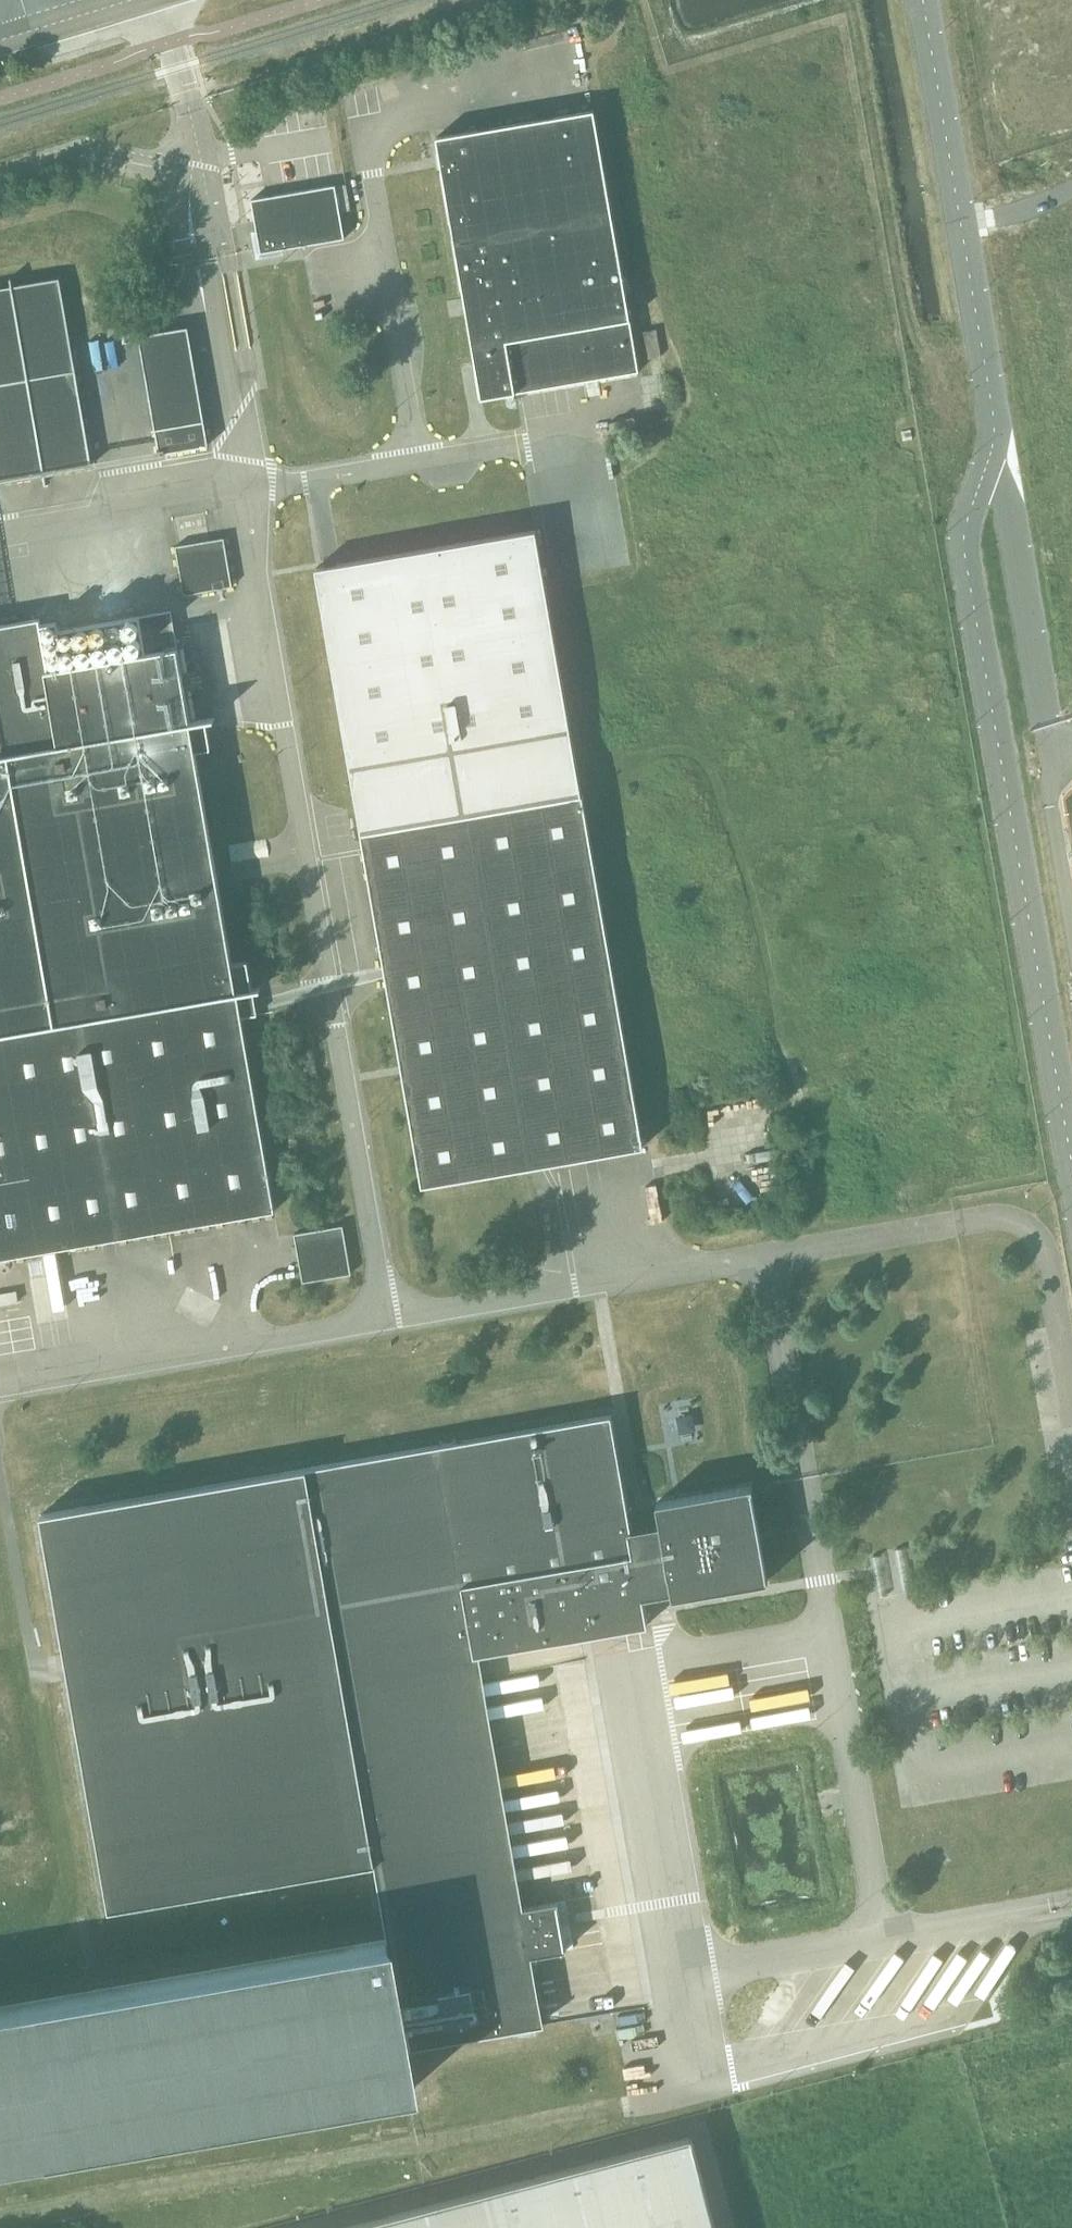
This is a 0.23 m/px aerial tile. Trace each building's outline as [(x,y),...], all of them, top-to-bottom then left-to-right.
[(630,319),(593,109),(435,136),(474,359),(481,398),(515,392),(506,340),(630,319)] [(344,237),(335,184),(251,199),(257,235),(253,236),(256,257),(277,253),(277,249),(344,237)] [(70,342),(59,277),(0,288),(0,480),(91,465),(70,342)] [(460,306),(460,305),(458,303),(457,303),(455,303),(454,303),(453,304),(452,305),(452,306),(452,308),(452,309),(452,310),(453,310),(454,311),(456,312),(457,311),(458,311),(459,310),(460,309),(460,308),(460,307),(460,306)] [(639,370),(630,319),(506,340),(515,392),(639,370)] [(207,445),(187,327),(139,335),(159,453),(207,445)] [(361,832),(580,794),(535,530),(344,563),(315,568),(357,809),(361,832)] [(232,586),(223,537),(175,546),(183,594),(232,586)] [(177,647),(170,610),(139,616),(145,652),(177,647)] [(177,647),(145,652),(48,669),(39,617),(0,624),(0,754),(190,721),(177,647)] [(208,738),(205,720),(205,718),(190,721),(195,750),(210,748),(208,738)] [(236,992),(231,962),(218,885),(195,750),(190,721),(0,754),(0,1258),(274,1210),(240,1015),(236,992)] [(643,1146),(582,793),(580,794),(361,832),(388,986),(422,1184),(531,1166),(643,1146)] [(251,985),(247,960),(231,962),(236,992),(252,989),(251,985)] [(351,1273),(342,1224),(294,1233),(302,1281),(351,1273)] [(474,1654),(647,1624),(642,1597),(672,1592),(672,1596),(768,1579),(767,1577),(766,1577),(751,1488),(752,1488),(751,1485),(656,1502),(660,1525),(631,1530),(611,1414),(40,1514),(109,1909),(374,1862),(387,1939),(0,2007),(0,2160),(413,2088),(406,2048),(539,2024),(527,1956),(566,1949),(566,1948),(558,1901),(518,1908),(474,1654)] [(691,2135),(338,2227),(716,2227),(691,2135)]
